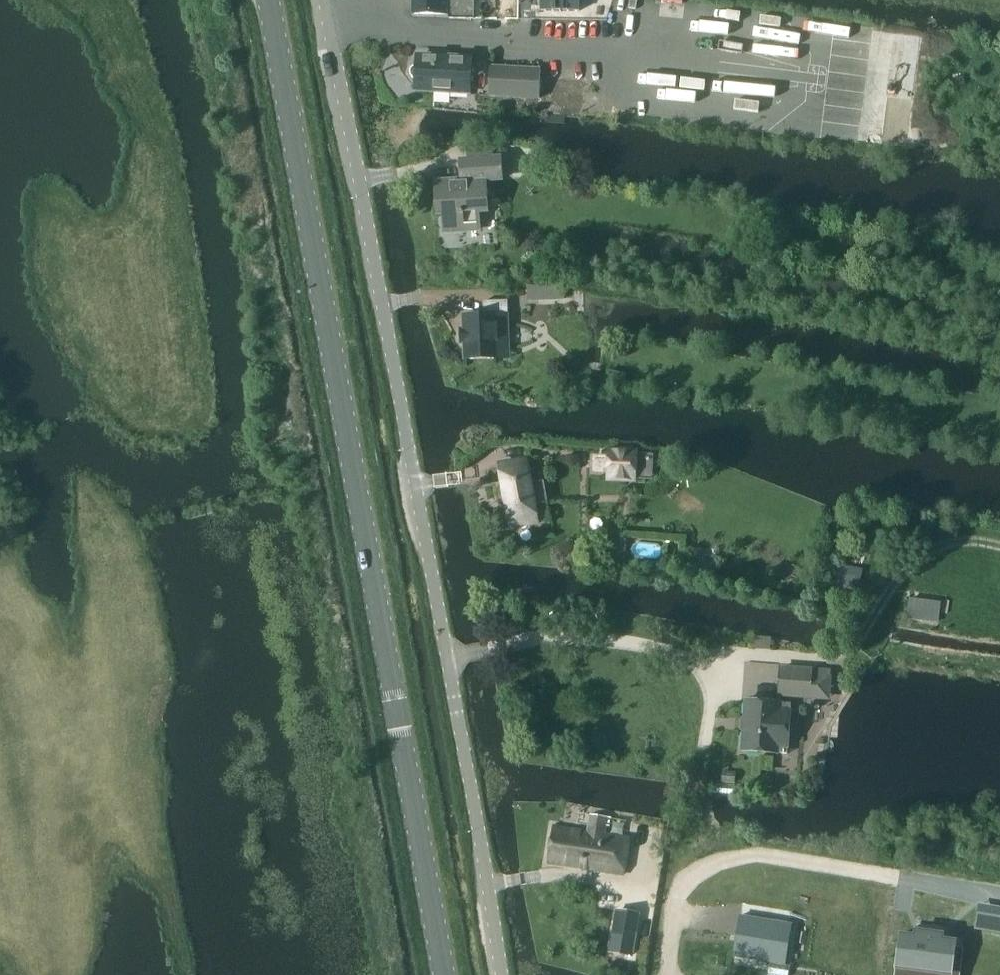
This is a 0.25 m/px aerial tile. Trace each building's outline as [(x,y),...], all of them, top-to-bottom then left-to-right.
[(458,15),(458,19),(474,19),(476,17),(476,11),(474,9),(475,0),(415,0),(415,14),(458,15)] [(541,12),(580,12),(580,0),(542,0),(541,12)] [(415,79),(417,79),(416,89),(435,90),(435,93),(451,94),(451,91),(470,92),(472,60),(418,57),(417,66),(414,67),(412,69),(411,72),(411,76),(415,79)] [(540,94),(541,70),(489,67),(488,92),(540,94)] [(490,214),(488,181),(502,180),(500,159),(462,162),(464,182),(436,184),(438,204),(444,204),(446,232),(482,230),(481,215),(490,214)] [(564,302),(564,287),(531,287),(531,302),(564,302)] [(499,359),(498,316),(509,316),(508,301),(484,302),(485,316),(465,317),(465,330),(461,330),(462,344),(466,344),(466,360),(499,359)] [(610,449),(608,481),(637,484),(640,451),(610,449)] [(533,484),(529,460),(501,465),(509,529),(539,524),(536,506),(549,504),(545,482),(533,484)] [(780,665),(777,697),(831,701),(834,670),(832,670),(832,669),(813,667),(813,668),(780,665)] [(746,700),(743,751),(780,754),(789,754),(790,736),(791,719),(792,704),(788,704),(784,703),(746,700)] [(723,784),(735,784),(736,773),(724,772),(723,784)] [(607,834),(609,818),(590,816),(588,833),(554,828),(549,863),(625,874),(631,837),(607,834)] [(618,911),(611,952),(632,956),(639,914),(618,911)] [(741,916),(738,937),(757,941),(754,960),(787,965),(793,924),(741,916)] [(901,940),(897,966),(952,974),(956,948),(957,942),(943,940),(944,935),(916,931),(916,937),(902,935),(901,940)] [(645,974),(657,974),(659,959),(647,958),(645,974)]
